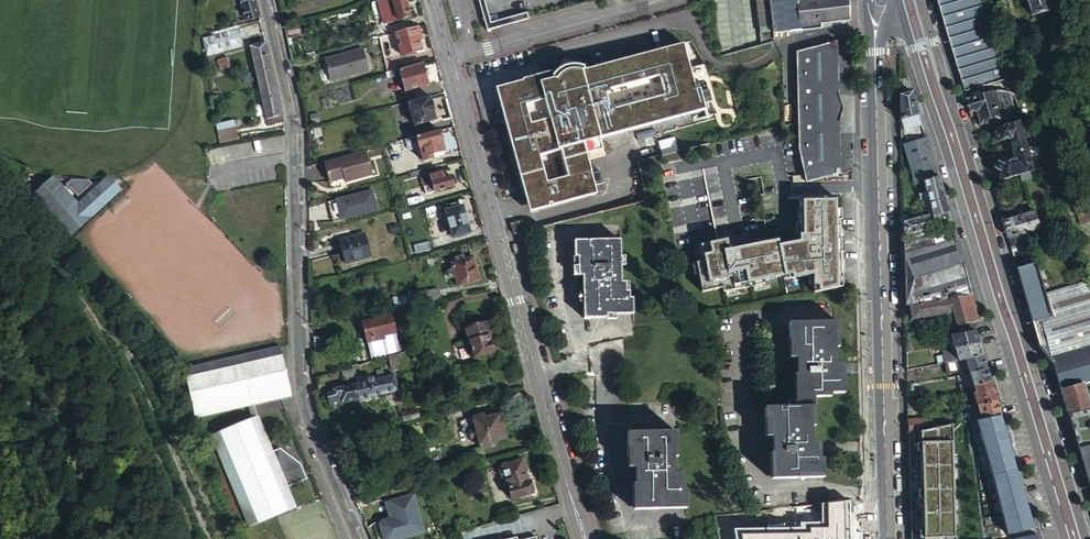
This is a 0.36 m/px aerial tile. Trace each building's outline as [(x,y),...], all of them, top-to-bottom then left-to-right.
[(260,17),(255,0),(243,0),(248,20),(260,17)] [(405,0),(377,0),(371,2),(376,18),(382,16),(384,23),(410,16),(405,0)] [(757,28),(770,27),(771,33),(772,33),(800,30),(818,27),(818,23),(848,20),(848,18),(848,0),(754,0),(757,28)] [(964,91),(1008,78),(984,0),(937,0),(964,91)] [(1032,14),(1051,9),(1048,0),(1028,0),(1032,14)] [(242,46),(237,26),(200,36),(205,56),(242,46)] [(298,32),(296,26),(288,28),(290,34),(298,32)] [(421,36),(418,26),(395,32),(401,54),(421,48),(418,37),(421,36)] [(275,81),(266,42),(250,46),(259,85),(275,81)] [(699,84),(695,84),(683,42),(585,69),(575,65),(495,88),(505,123),(529,211),(596,192),(585,153),(602,148),(599,138),(706,109),(699,84)] [(836,53),(836,42),(795,52),(795,91),(796,142),(797,149),(803,173),(805,182),(839,173),(839,160),(837,160),(834,53),(836,53)] [(331,81),(369,70),(363,50),(325,60),(331,81)] [(230,67),(227,58),(218,61),(221,70),(230,67)] [(427,84),(422,63),(399,69),(405,90),(427,84)] [(251,79),(249,72),(242,73),(244,80),(251,79)] [(907,78),(899,81),(900,94),(911,91),(907,78)] [(276,126),(284,124),(282,115),(275,81),(259,85),(267,118),(274,117),(276,126)] [(911,91),(900,94),(900,119),(905,117),(908,128),(921,125),(911,91)] [(992,92),(966,99),(970,111),(976,109),(979,122),(997,117),(994,108),(996,107),(992,92)] [(433,109),(429,95),(408,102),(414,124),(434,119),(431,109),(433,109)] [(321,123),(319,117),(312,119),(314,125),(321,123)] [(1034,126),(1032,118),(1012,123),(996,127),(999,138),(1008,136),(1012,151),(1026,147),(1023,138),(1027,137),(1024,129),(1034,126)] [(238,139),(234,120),(216,124),(220,143),(238,139)] [(444,150),(439,130),(406,139),(409,150),(419,147),(421,156),(444,150)] [(921,181),(937,176),(925,138),(919,140),(902,144),(905,154),(912,183),(921,181)] [(1024,172),(1032,170),(1026,147),(1012,151),(1014,158),(1006,160),(1007,163),(999,165),(998,165),(997,163),(996,163),(996,164),(995,165),(993,166),(994,168),(995,168),(997,168),(994,169),(997,178),(999,178),(1000,179),(1018,174),(1024,172)] [(325,161),(330,181),(345,177),(346,181),(373,174),(366,150),(325,161)] [(453,186),(450,175),(444,177),(442,171),(421,177),(426,194),(453,186)] [(78,204),(53,177),(33,195),(71,236),(120,190),(108,176),(78,204)] [(938,176),(937,176),(921,181),(930,213),(931,215),(947,211),(948,211),(938,176)] [(88,180),(72,179),(66,185),(70,189),(74,185),(78,190),(85,184),(87,187),(92,184),(88,180)] [(342,220),(378,211),(373,191),(337,201),(342,220)] [(735,249),(733,238),(693,247),(696,263),(688,264),(691,277),(697,275),(701,292),(721,288),(722,293),(763,284),(762,280),(790,274),(791,278),(812,274),(812,293),(840,287),(840,268),(840,267),(838,210),(834,210),(833,198),(801,198),(802,215),(798,215),(799,242),(776,247),(775,241),(735,249)] [(342,220),(337,201),(329,203),(334,222),(342,220)] [(1001,216),(1015,212),(1013,205),(999,209),(1001,216)] [(469,232),(462,206),(444,211),(451,237),(469,232)] [(474,207),(467,209),(470,223),(476,222),(474,207)] [(1028,231),(1040,228),(1035,210),(1016,216),(1015,212),(1001,216),(1005,230),(1007,236),(1022,232),(1028,231)] [(953,234),(947,211),(931,215),(930,213),(903,221),(903,246),(903,251),(918,247),(933,242),(944,239),(944,237),(953,234)] [(511,222),(514,232),(524,230),(522,219),(511,222)] [(1036,261),(1028,231),(1022,232),(1007,236),(1011,248),(1014,247),(1013,244),(1021,242),(1022,244),(1020,245),(1023,255),(1021,255),(1021,256),(1014,258),(1016,266),(1036,261)] [(373,256),(367,233),(357,235),(358,237),(351,239),(350,237),(341,240),(348,263),(373,256)] [(625,288),(625,278),(621,278),(621,236),(574,237),(574,254),(578,254),(578,273),(583,273),(583,315),(606,315),(606,311),(633,311),(633,294),(629,294),(629,288),(625,288)] [(938,258),(933,242),(918,247),(903,251),(904,298),(905,305),(909,304),(970,294),(964,270),(958,252),(938,258)] [(456,261),(451,262),(452,267),(455,276),(457,285),(479,279),(473,256),(464,258),(456,261)] [(1048,316),(1052,315),(1046,293),(1038,265),(1017,271),(1021,285),(1028,308),(1032,321),(1048,316)] [(1089,304),(1089,294),(1089,292),(1088,287),(1087,281),(1066,287),(1072,309),(1088,305),(1089,304)] [(1052,315),(1072,309),(1066,287),(1049,292),(1046,293),(1052,315)] [(416,303),(441,299),(439,289),(414,293),(416,303)] [(978,320),(970,294),(909,304),(911,318),(952,311),(956,324),(972,321),(978,320)] [(1088,305),(1072,309),(1052,315),(1048,316),(1032,321),(1034,326),(1039,344),(1042,355),(1052,362),(1061,390),(1083,384),(1089,381),(1089,304),(1088,305)] [(395,336),(395,333),(392,316),(363,322),(367,342),(395,336)] [(797,397),(809,398),(813,398),(813,396),(821,396),(821,392),(831,392),(843,392),(843,380),(839,379),(839,362),(836,362),(836,345),(839,345),(839,319),(792,320),(793,356),(797,356),(797,371),(797,397)] [(467,326),(471,340),(490,335),(486,321),(467,326)] [(395,353),(413,348),(409,330),(395,333),(395,336),(367,342),(370,360),(387,356),(395,353)] [(979,345),(975,330),(951,334),(954,348),(955,349),(979,345)] [(494,351),(490,335),(471,340),(475,356),(494,351)] [(980,347),(979,345),(955,349),(958,360),(965,359),(982,356),(980,347)] [(183,368),(194,418),(291,396),(280,347),(183,368)] [(955,349),(954,348),(943,350),(947,362),(958,360),(955,349)] [(398,367),(395,353),(387,356),(391,369),(398,367)] [(397,360),(400,367),(411,363),(408,355),(397,360)] [(986,368),(982,356),(965,359),(969,372),(986,368)] [(969,372),(965,359),(958,360),(962,373),(969,372)] [(356,384),(359,398),(397,389),(393,374),(376,379),(374,371),(358,376),(356,365),(351,367),(356,384)] [(990,381),(986,368),(969,372),(973,386),(990,381)] [(332,385),(329,371),(314,375),(318,389),(332,385)] [(996,401),(990,381),(973,386),(975,392),(972,392),(976,406),(978,406),(987,403),(996,401)] [(330,406),(359,398),(356,384),(327,391),(330,406)] [(1061,390),(1066,409),(1068,413),(1089,407),(1083,384),(1061,390)] [(809,398),(797,397),(794,398),(794,401),(788,401),(787,404),(764,405),(764,415),(768,415),(768,434),(772,434),(773,451),(774,477),(796,476),(796,473),(822,472),(822,458),(818,458),(818,450),(815,450),(815,441),(810,440),(810,424),(809,398)] [(907,399),(912,538),(955,538),(951,425),(924,429),(923,414),(926,414),(925,398),(907,399)] [(978,406),(976,406),(979,420),(1000,415),(999,413),(996,401),(987,403),(978,406)] [(420,414),(418,406),(402,410),(404,418),(420,414)] [(1068,413),(1077,446),(1082,460),(1086,476),(1089,488),(1089,407),(1068,413)] [(480,428),(480,432),(514,422),(511,413),(509,414),(508,411),(494,414),(493,411),(482,414),(485,426),(480,428)] [(1015,463),(1000,415),(979,420),(975,422),(979,434),(987,460),(990,471),(992,478),(991,478),(998,504),(1002,517),(1006,532),(1008,533),(1019,531),(1028,529),(1034,529),(1015,463)] [(297,471),(300,470),(298,464),(279,448),(271,451),(255,416),(210,435),(249,526),(294,507),(285,487),(300,480),(297,471)] [(514,422),(480,432),(481,435),(487,434),(491,446),(502,443),(500,438),(514,434),(514,432),(516,431),(514,422)] [(674,454),(673,428),(627,429),(627,446),(631,446),(631,465),(635,465),(636,481),(636,507),(660,507),(660,503),(687,503),(686,486),(682,486),(682,482),(679,482),(679,470),(674,470),(674,454)] [(522,462),(521,460),(502,465),(511,499),(533,493),(530,481),(527,482),(524,471),(526,471),(526,469),(525,463),(523,462),(522,462)] [(385,498),(389,516),(379,519),(384,538),(394,538),(425,531),(415,491),(385,498)]
